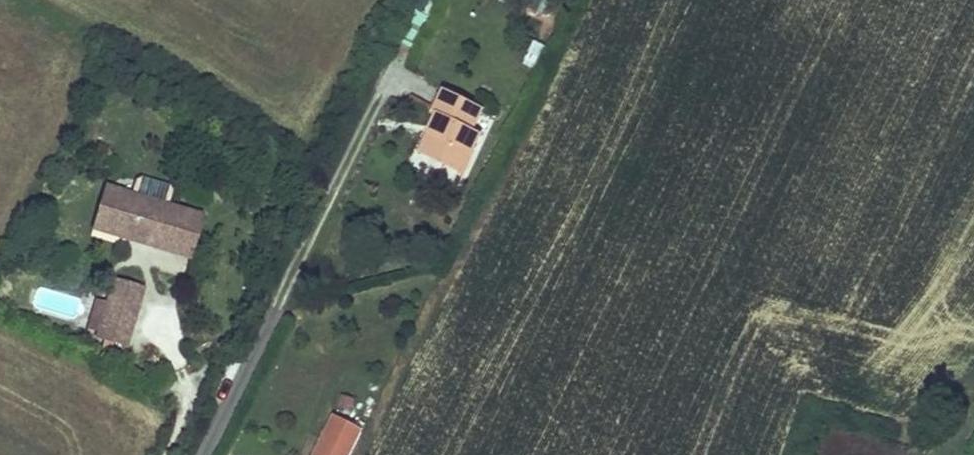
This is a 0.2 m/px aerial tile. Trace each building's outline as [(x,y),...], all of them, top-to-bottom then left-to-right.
[(483,111),(444,92),(433,115),(437,117),(442,120),(425,155),(464,174),(481,137),(473,133),(483,111)] [(442,120),(437,117),(420,153),(425,155),(442,120)] [(308,166),(297,161),(292,171),(303,177),(308,166)] [(135,181),(131,196),(168,207),(173,191),(170,186),(140,178),(135,181)] [(105,188),(93,230),(126,240),(128,233),(109,227),(120,192),(105,188)] [(131,196),(120,192),(109,227),(128,233),(126,240),(148,246),(150,239),(157,241),(155,248),(190,258),(202,216),(168,207),(131,196)] [(150,239),(148,246),(155,248),(157,241),(150,239)] [(143,289),(114,281),(110,297),(138,305),(143,289)] [(98,337),(127,346),(138,305),(110,297),(107,305),(99,331),(98,337)] [(88,328),(99,331),(107,305),(95,301),(88,328)] [(335,416),(316,454),(351,454),(363,430),(335,416)]
